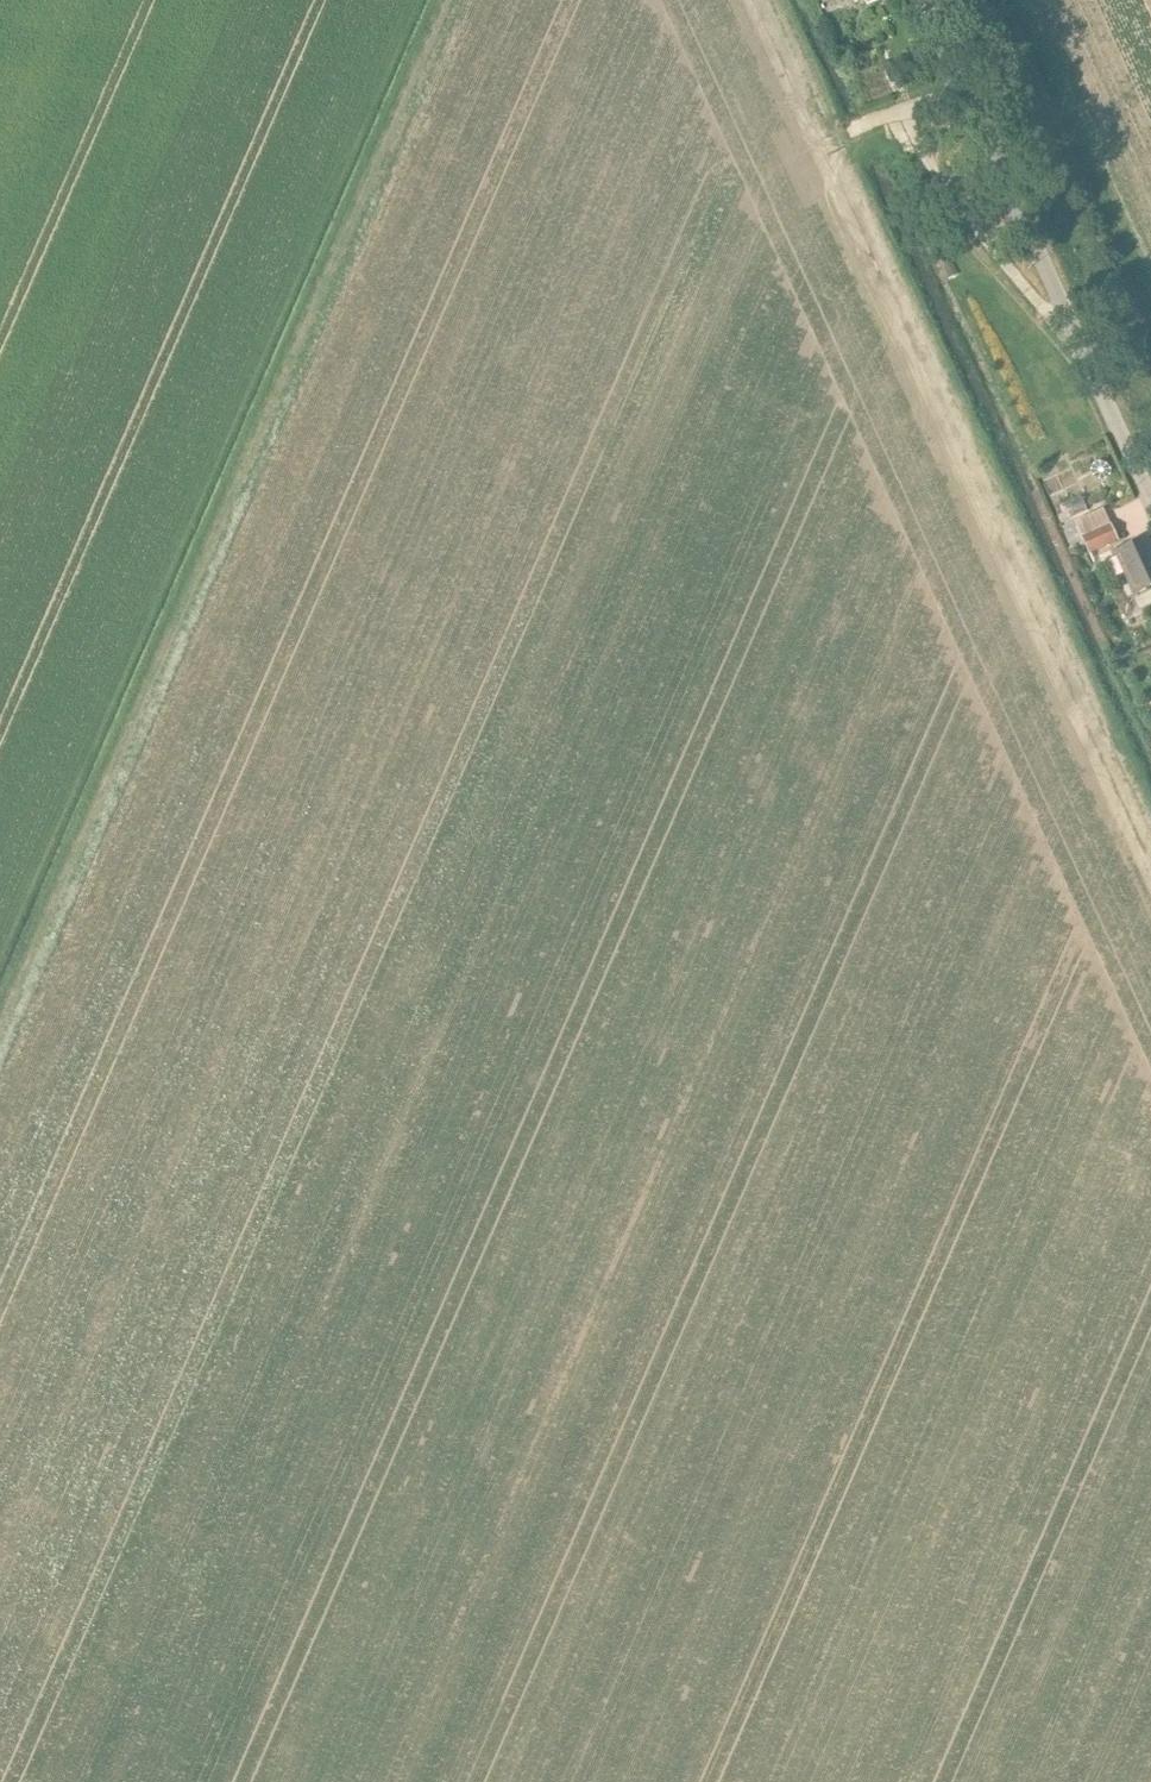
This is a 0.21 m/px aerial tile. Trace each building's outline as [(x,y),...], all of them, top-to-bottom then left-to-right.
[(869,68),(870,52),(852,51),(851,67),(869,68)] [(948,279),(957,275),(949,259),(940,263),(948,279)] [(1107,525),(1081,538),(1090,555),(1116,542),(1107,525)] [(1150,586),(1150,547),(1146,538),(1113,554),(1133,595),(1150,586)] [(1123,640),(1108,648),(1114,661),(1129,654),(1123,640)]
